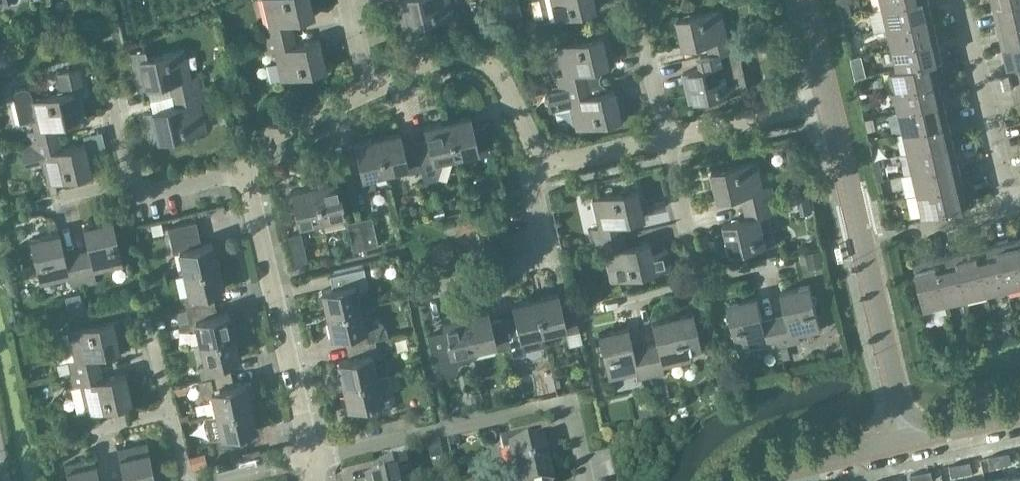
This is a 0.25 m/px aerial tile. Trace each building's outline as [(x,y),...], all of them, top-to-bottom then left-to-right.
[(293,34),(290,22),(314,17),(310,0),(263,0),(269,26),(262,27),(265,40),(293,34)] [(403,28),(408,27),(453,17),(449,0),(396,0),(403,28)] [(504,19),(521,15),(517,0),(500,0),(504,19)] [(550,21),(595,10),(592,0),(538,0),(543,22),(550,21)] [(932,17),(929,0),(914,0),(883,7),(888,28),(932,17)] [(993,4),(998,25),(1019,20),(1019,0),(1012,0),(993,4)] [(850,2),(839,5),(842,17),(853,14),(850,2)] [(709,55),(737,48),(734,36),(728,37),(721,9),(676,19),(683,48),(706,43),(709,55)] [(892,48),(937,38),(932,17),(888,28),(892,48)] [(1019,41),(1019,20),(998,25),(1003,45),(1019,41)] [(98,26),(90,27),(92,37),(100,35),(98,26)] [(293,34),(265,40),(268,53),(275,51),(281,80),(326,70),(319,40),(296,45),(293,34)] [(606,35),(601,36),(556,46),(562,75),(556,77),(558,89),(587,83),(584,71),(613,65),(606,35)] [(897,68),(934,60),(934,61),(942,59),(937,38),(892,48),(897,68)] [(1007,66),(1019,63),(1019,41),(1003,45),(1007,66)] [(184,48),(146,56),(145,49),(130,52),(138,90),(169,83),(171,94),(200,88),(197,75),(190,77),(184,48)] [(698,58),(700,69),(689,72),(696,102),(747,90),(737,48),(709,55),(698,58)] [(861,55),(851,57),(853,68),(864,65),(861,55)] [(668,60),(671,72),(687,68),(684,56),(668,60)] [(939,80),(934,61),(934,60),(897,68),(889,70),(894,91),(939,80)] [(32,100),(31,96),(30,94),(30,93),(29,91),(28,90),(26,90),(25,89),(23,89),(22,89),(20,89),(19,89),(18,90),(17,91),(16,92),(15,94),(14,95),(14,97),(14,98),(14,99),(19,121),(31,119),(34,130),(27,132),(30,144),(58,138),(56,126),(79,121),(73,91),(83,89),(78,67),(57,72),(62,93),(32,100)] [(899,111),(943,101),(939,80),(894,91),(899,111)] [(575,129),(620,119),(625,117),(620,94),(614,95),(613,89),(590,95),(587,83),(558,89),(546,92),(550,111),(570,106),(575,129)] [(246,85),(237,88),(240,97),(249,94),(246,85)] [(200,88),(171,94),(174,106),(150,111),(157,141),(202,131),(196,102),(203,101),(200,88)] [(943,101),(899,111),(903,131),(948,121),(943,101)] [(454,156),(476,151),(478,157),(490,154),(484,125),(472,128),(470,117),(446,122),(454,156)] [(908,152),(953,142),(948,121),(903,131),(908,152)] [(423,182),(436,179),(442,159),(454,156),(446,122),(422,127),(425,139),(414,141),(420,170),(423,182)] [(406,167),(408,173),(420,170),(414,141),(402,144),(399,133),(376,139),(384,172),(406,167)] [(19,146),(23,164),(41,160),(46,184),(97,173),(91,149),(86,150),(84,144),(61,149),(58,138),(30,144),(19,146)] [(353,144),(363,189),(374,187),(371,175),(384,172),(376,139),(353,144)] [(912,172),(957,162),(953,142),(908,152),(912,172)] [(797,148),(788,150),(791,163),(800,161),(797,148)] [(744,208),(773,201),(770,188),(762,190),(755,161),(711,171),(718,201),(741,196),(744,208)] [(917,193),(962,183),(957,162),(912,172),(917,193)] [(313,186),(321,219),(344,214),(336,180),(313,186)] [(967,204),(962,183),(917,193),(922,214),(967,204)] [(389,200),(391,187),(377,184),(374,197),(389,200)] [(802,201),(816,200),(815,184),(801,186),(802,201)] [(321,219),(313,186),(290,191),(298,225),(321,219)] [(594,242),(622,235),(619,224),(643,218),(636,189),(591,199),(597,228),(591,229),(594,242)] [(773,201),(744,208),(746,219),(723,224),(730,254),(775,244),(768,216),(776,214),(773,201)] [(442,208),(432,210),(434,218),(444,216),(442,208)] [(358,219),(365,248),(377,245),(371,216),(358,219)] [(365,248),(358,219),(345,222),(352,251),(365,248)] [(75,253),(82,281),(95,278),(93,271),(122,265),(111,220),(82,226),(87,250),(75,253)] [(217,266),(211,242),(200,245),(195,221),(167,228),(172,252),(178,251),(183,273),(217,266)] [(161,223),(150,225),(153,236),(163,233),(161,223)] [(82,281),(75,253),(64,255),(58,232),(29,239),(39,284),(68,277),(70,284),(82,281)] [(300,233),(287,236),(294,265),(307,262),(300,233)] [(622,235),(594,242),(596,255),(604,253),(610,281),(670,268),(666,247),(649,251),(647,242),(625,247),(622,235)] [(1006,287),(1019,284),(1019,253),(1016,237),(996,242),(1006,287)] [(976,247),(986,292),(1006,287),(996,242),(976,247)] [(986,292),(976,247),(955,251),(965,296),(986,292)] [(821,250),(806,253),(810,269),(825,265),(821,250)] [(935,256),(945,301),(965,296),(955,251),(935,256)] [(935,256),(913,261),(923,306),(945,301),(935,256)] [(217,266),(183,273),(189,295),(183,297),(186,310),(214,303),(212,291),(222,289),(217,266)] [(328,275),(329,277),(331,289),(321,291),(321,293),(318,296),(319,304),(324,305),(326,315),(360,307),(357,295),(358,294),(367,285),(363,267),(328,275)] [(774,318),(780,347),(801,342),(800,335),(820,330),(810,285),(780,292),(786,315),(774,318)] [(534,299),(543,339),(555,336),(554,331),(564,329),(565,334),(578,331),(571,302),(560,305),(557,294),(534,299)] [(79,295),(65,298),(68,314),(82,311),(79,295)] [(780,347),(774,318),(763,321),(757,297),(727,304),(738,349),(766,343),(768,349),(780,347)] [(521,344),(522,349),(544,344),(543,339),(534,299),(511,305),(513,316),(502,319),(508,347),(521,344)] [(214,303),(186,310),(191,331),(194,333),(197,332),(200,343),(233,336),(228,312),(217,315),(214,303)] [(374,340),(374,341),(387,338),(385,328),(380,326),(381,323),(375,320),(368,319),(362,319),(360,307),(326,315),(331,338),(342,335),(345,347),(374,340)] [(495,350),(508,347),(502,319),(490,321),(488,310),(464,316),(472,350),(494,345),(495,350)] [(660,363),(688,356),(689,360),(690,360),(688,351),(700,348),(691,312),(650,322),(655,346),(643,348),(650,377),(663,374),(660,363)] [(443,332),(431,335),(427,336),(436,375),(454,371),(458,360),(473,356),(472,350),(464,316),(440,321),(443,332)] [(162,318),(156,320),(158,329),(165,328),(162,318)] [(71,373),(99,367),(97,356),(120,350),(113,320),(68,331),(75,359),(68,361),(70,372),(71,373)] [(608,379),(607,375),(634,369),(637,380),(650,377),(643,348),(632,351),(627,328),(597,334),(607,379),(608,379)] [(202,380),(230,373),(228,362),(238,359),(233,336),(200,343),(205,365),(199,367),(202,380)] [(342,385),(376,377),(371,355),(377,353),(374,341),(374,340),(345,347),(348,359),(337,361),(342,385)] [(68,361),(56,363),(59,374),(70,372),(68,361)] [(729,366),(719,368),(722,381),(732,378),(729,366)] [(99,367),(71,373),(74,386),(80,385),(87,414),(132,403),(125,373),(102,379),(99,367)] [(213,401),(216,414),(249,406),(244,383),(233,385),(230,373),(202,380),(198,381),(201,394),(211,402),(213,401)] [(376,377),(342,385),(348,408),(359,406),(361,417),(390,411),(387,398),(381,399),(376,377)] [(492,394),(483,396),(486,409),(495,407),(492,394)] [(210,438),(215,437),(218,450),(246,443),(244,432),(254,429),(249,406),(216,414),(205,416),(210,438)] [(615,425),(603,427),(604,436),(617,434),(615,425)] [(514,472),(547,465),(542,441),(531,444),(528,432),(500,439),(503,452),(509,450),(514,472)] [(459,438),(449,440),(451,448),(461,445),(459,438)] [(148,452),(146,444),(117,451),(123,480),(154,480),(148,452)] [(408,449),(384,454),(387,465),(402,462),(408,460),(410,460),(408,449)] [(972,450),(953,453),(955,464),(974,460),(972,450)] [(999,455),(1002,465),(1012,463),(1010,452),(999,455)] [(1002,465),(999,455),(989,457),(992,468),(1002,465)] [(94,458),(64,464),(68,480),(99,480),(94,458)] [(465,459),(457,463),(460,469),(468,465),(465,459)] [(399,476),(405,474),(402,462),(387,465),(374,468),(376,480),(371,480),(400,480),(399,476)] [(960,464),(962,474),(973,472),(970,462),(960,464)] [(962,474),(960,464),(950,466),(952,477),(962,474)] [(514,472),(516,480),(551,480),(547,465),(514,472)] [(923,480),(934,480),(931,471),(921,473),(923,480)]
